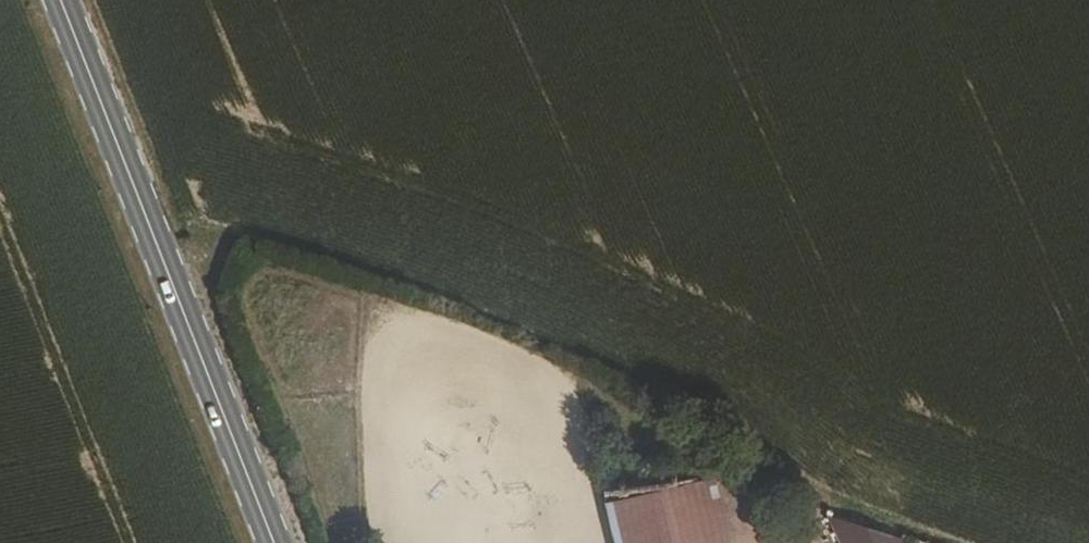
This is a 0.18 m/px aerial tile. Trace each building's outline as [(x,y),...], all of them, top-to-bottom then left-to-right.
[(699,491),(606,504),(614,542),(710,542),(699,491)] [(824,528),(831,542),(874,542),(824,528)]
